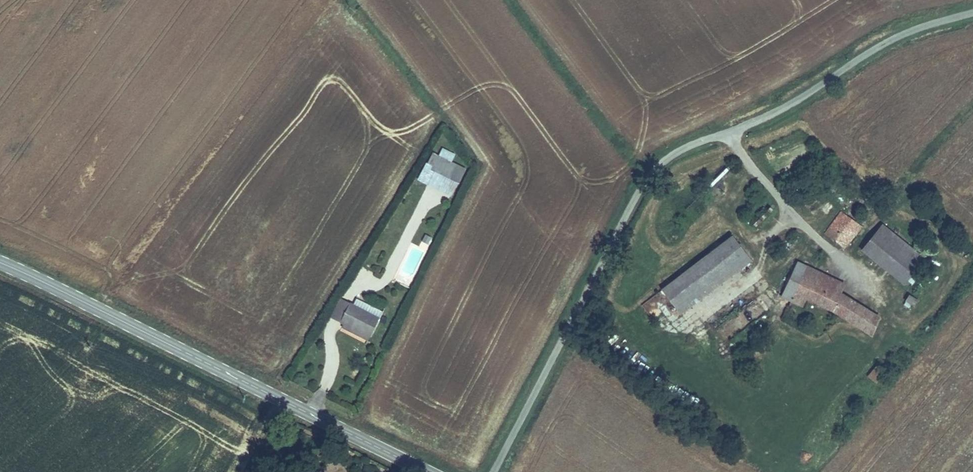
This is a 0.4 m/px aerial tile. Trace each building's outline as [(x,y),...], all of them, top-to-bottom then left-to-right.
[(434,168),(449,175),(455,162),(436,152),(435,154),(431,162),(426,160),(417,177),(427,182),(434,168)] [(430,152),(426,160),(431,162),(435,154),(430,152)] [(455,162),(449,175),(458,179),(465,166),(455,162)] [(859,225),(842,211),(825,231),(842,245),(859,225)] [(859,249),(902,284),(922,260),(879,225),(859,249)] [(718,247),(735,269),(738,273),(752,262),(732,236),(718,247)] [(675,314),(735,269),(718,247),(658,292),(675,314)] [(801,263),(789,288),(809,300),(838,317),(848,300),(833,291),(807,275),(810,269),(801,263)] [(837,283),(810,269),(807,275),(833,291),(837,283)] [(809,300),(789,288),(784,300),(804,311),(809,300)] [(354,294),(351,301),(379,315),(382,308),(354,294)] [(341,316),(348,300),(337,295),(329,313),(339,318),(341,316)] [(913,308),(917,302),(910,296),(905,303),(913,308)] [(379,315),(351,301),(348,300),(341,316),(344,318),(343,320),(347,322),(370,333),(379,315)] [(848,300),(838,317),(859,330),(871,314),(860,307),(848,300)] [(370,333),(347,322),(345,326),(368,337),(370,333)]
